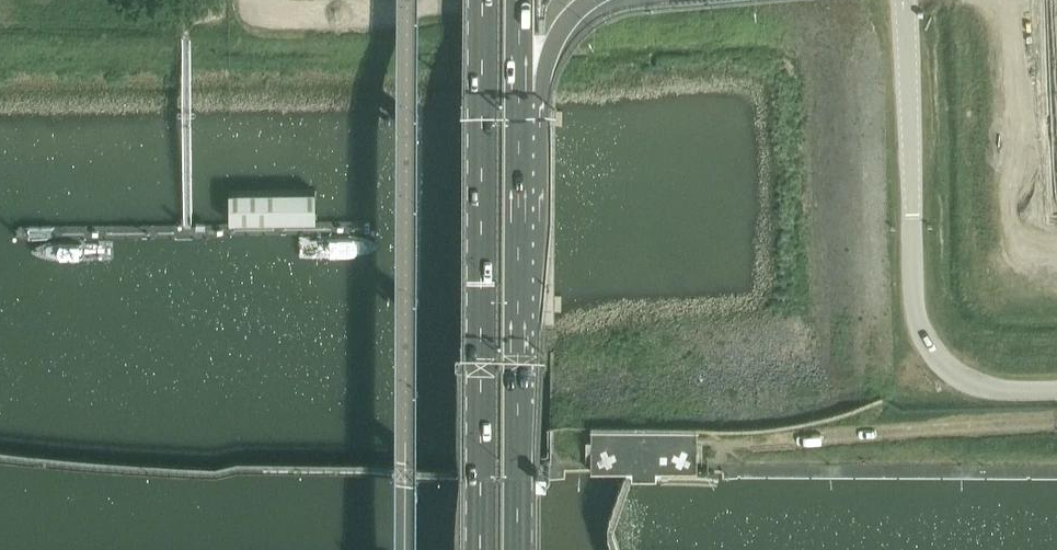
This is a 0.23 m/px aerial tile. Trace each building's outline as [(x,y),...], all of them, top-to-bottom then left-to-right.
[(320,188),(232,189),(232,222),(320,222),(320,188)] [(696,428),(591,427),(590,471),(696,472),(696,428)]
